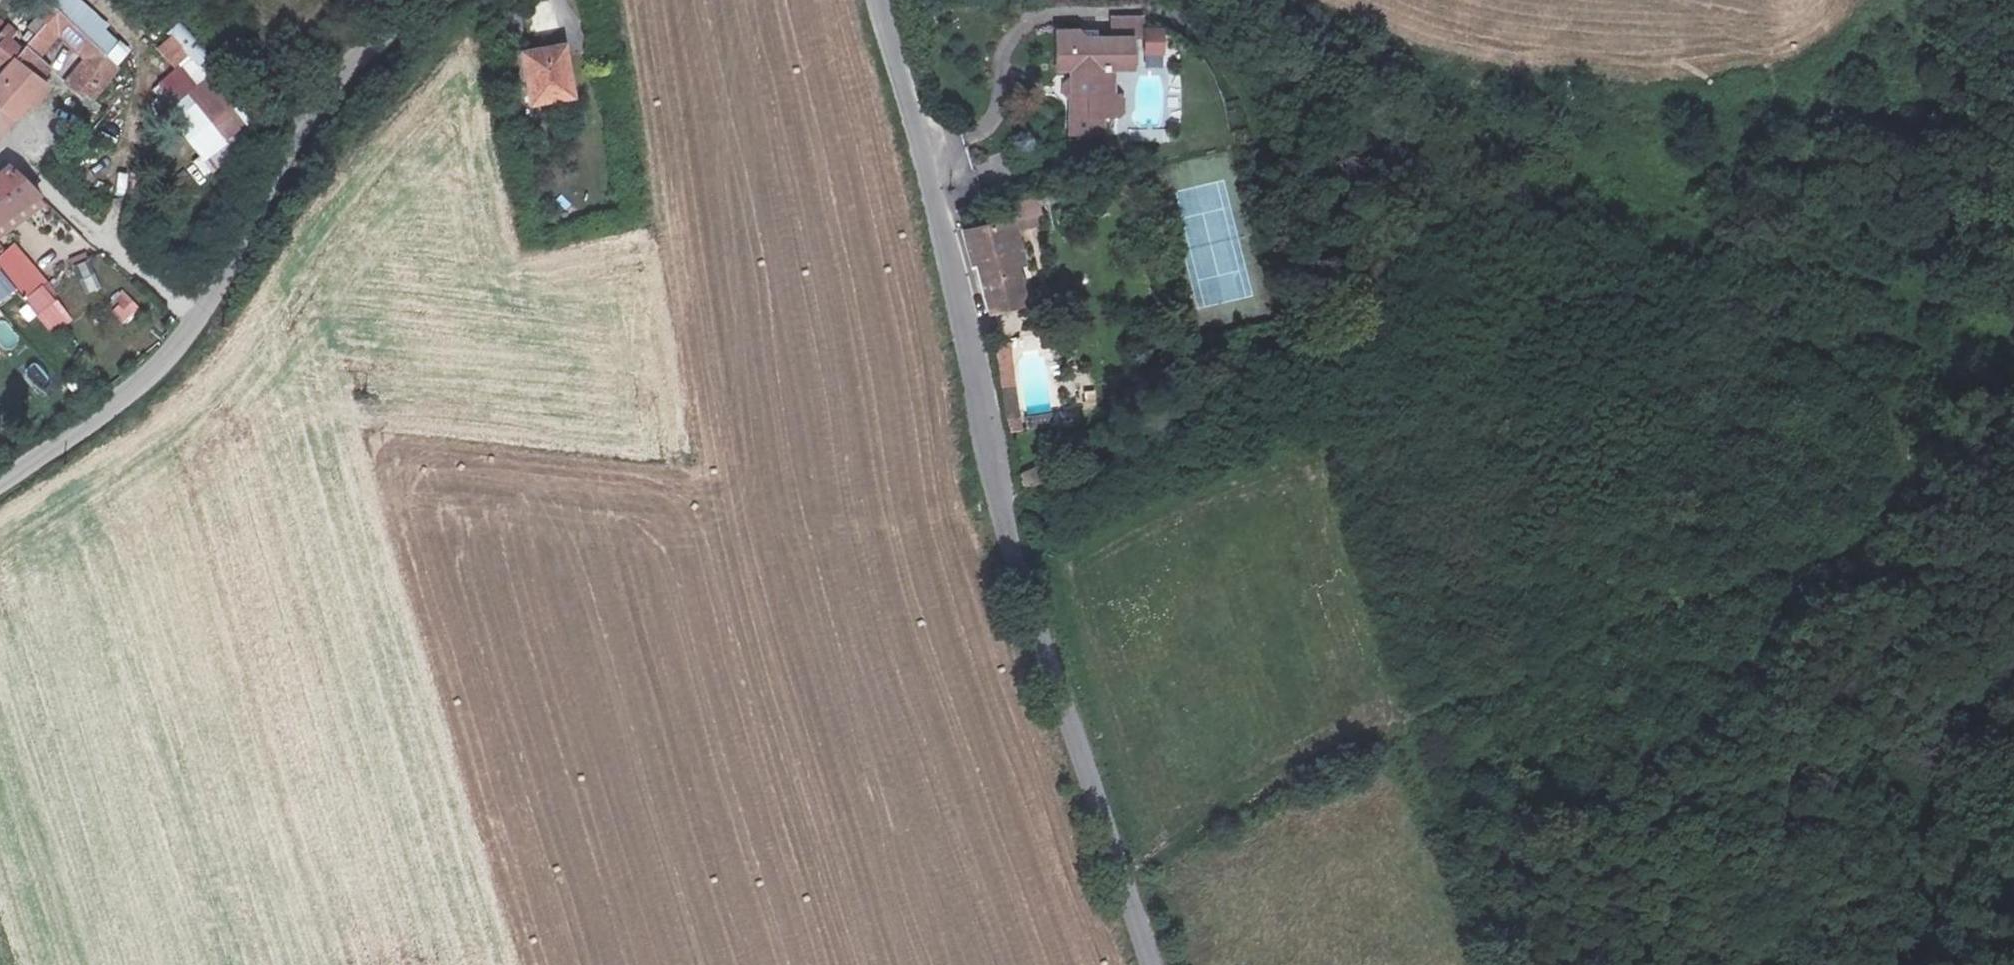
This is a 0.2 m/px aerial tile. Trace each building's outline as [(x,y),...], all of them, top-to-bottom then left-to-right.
[(24,93),(36,98),(51,68),(40,60),(55,39),(79,60),(61,85),(93,107),(120,67),(45,0),(42,0),(25,26),(25,34),(17,42),(0,23),(0,74),(24,93)] [(209,52),(174,18),(152,47),(185,77),(209,52)] [(1043,25),(1017,25),(1019,61),(1036,61),(1036,79),(1028,79),(1027,89),(1036,95),(1036,127),(1069,127),(1069,111),(1085,111),(1084,97),(1078,89),(1079,85),(1066,86),(1066,64),(1082,65),(1098,54),(1097,32),(1050,34),(1043,25)] [(556,97),(545,47),(505,55),(515,107),(556,97)] [(24,93),(0,74),(0,121),(24,93)] [(253,120),(205,76),(164,112),(194,166),(253,120)] [(18,202),(0,186),(0,214),(18,202)] [(938,229),(947,263),(964,259),(975,307),(1005,299),(994,252),(1004,250),(996,214),(938,229)] [(0,253),(0,272),(51,332),(75,315),(13,243),(0,253)] [(89,294),(101,288),(88,262),(76,268),(89,294)] [(122,327),(137,314),(120,293),(105,305),(122,327)] [(0,323),(0,345),(2,349),(17,343),(8,320),(0,323)] [(1016,343),(999,344),(1004,433),(1021,431),(1016,343)]
